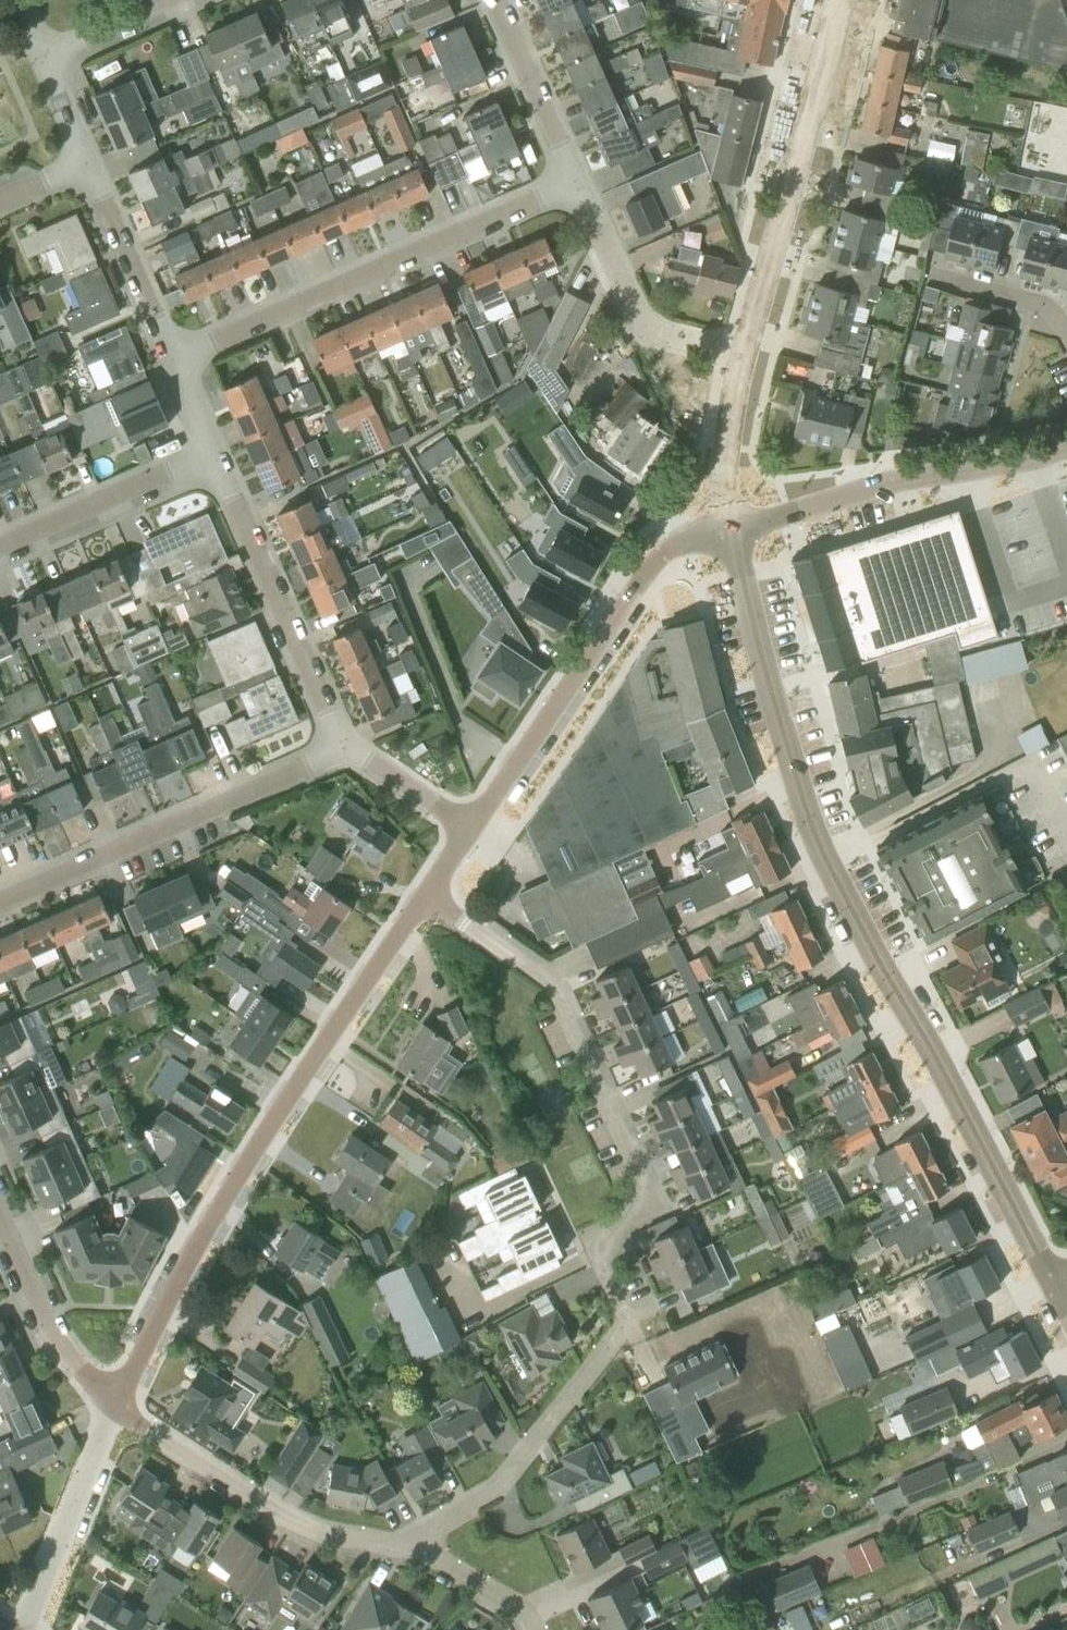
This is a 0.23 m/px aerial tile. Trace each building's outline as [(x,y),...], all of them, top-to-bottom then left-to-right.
[(311,0),(285,0),(281,2),(295,35),(308,30),(310,35),(324,29),(311,0)] [(324,29),(336,24),(334,19),(348,13),(342,0),(311,0),(324,29)] [(411,23),(415,33),(454,15),(447,0),(425,0),(418,3),(417,0),(401,0),(405,8),(406,8),(412,23),(411,23)] [(542,14),(571,1),(571,0),(536,0),(542,14)] [(737,58),(771,65),(783,11),(785,12),(788,0),(676,0),(684,2),(683,7),(737,19),(735,28),(742,36),(737,58)] [(887,15),(894,17),(891,29),(913,34),(1066,69),(1066,12),(1065,13),(1060,0),(890,0),(887,15)] [(542,14),(553,38),(582,26),(571,1),(542,14)] [(584,8),(591,22),(592,21),(608,15),(601,1),(584,8)] [(612,13),(616,20),(621,34),(649,21),(640,1),(619,10),(612,13)] [(394,31),(411,23),(412,23),(406,8),(405,8),(387,16),(394,31)] [(257,12),(231,24),(260,89),(276,81),(270,67),(265,69),(259,54),(272,47),(257,12)] [(553,38),(564,64),(593,51),(588,39),(598,34),(596,29),(592,21),(591,22),(582,26),(553,38)] [(260,89),(231,24),(204,36),(220,70),(233,65),(240,81),(235,83),(241,97),(260,89)] [(430,54),(435,66),(435,67),(474,50),(463,25),(429,40),(434,52),(430,54)] [(880,44),(874,73),(900,79),(901,75),(902,73),(909,37),(888,33),(885,45),(880,44)] [(317,64),(335,56),(336,56),(330,41),(311,49),(317,64)] [(668,42),(666,50),(667,59),(680,61),(680,62),(716,70),(720,54),(720,53),(668,42)] [(188,86),(207,78),(210,77),(197,46),(174,56),(188,86)] [(607,60),(613,73),(641,60),(635,48),(624,52),(607,60)] [(407,78),(393,84),(393,85),(401,102),(430,90),(428,85),(446,77),(452,92),(486,77),(474,50),(435,67),(435,66),(422,71),(423,72),(407,79),(407,78)] [(564,64),(575,89),(604,76),(593,51),(564,64)] [(641,60),(652,85),(668,77),(659,52),(641,60)] [(399,61),(407,78),(407,79),(423,72),(422,71),(415,55),(399,61)] [(680,62),(680,61),(667,59),(674,78),(713,87),(716,70),(681,62),(680,62)] [(383,61),(345,78),(356,102),(356,101),(393,85),(393,84),(383,61)] [(145,105),(130,73),(128,68),(100,81),(104,92),(95,96),(106,122),(145,105)] [(874,73),(868,101),(894,108),(899,86),(902,86),(901,90),(917,93),(921,78),(902,73),(901,75),(900,79),(874,73)] [(575,89),(586,114),(615,101),(615,100),(604,76),(575,89)] [(145,105),(106,122),(118,149),(153,133),(147,119),(163,112),(165,116),(181,109),(190,128),(223,113),(207,78),(188,86),(171,94),(171,93),(145,105)] [(708,176),(719,178),(740,184),(760,102),(731,94),(733,89),(718,85),(709,120),(722,123),(719,134),(706,131),(696,128),(709,174),(708,176)] [(586,114),(597,139),(652,115),(646,103),(631,110),(624,96),(615,100),(615,101),(586,114)] [(434,113),(429,99),(404,110),(410,124),(434,113)] [(920,114),(934,117),(937,103),(923,100),(920,114)] [(463,131),(469,144),(508,127),(497,101),(462,116),(468,129),(463,131)] [(894,108),(868,101),(861,130),(886,135),(885,140),(906,144),(909,130),(893,125),(892,129),(890,128),(894,108)] [(380,112),(398,152),(415,144),(397,105),(380,112)] [(678,105),(665,110),(670,122),(683,116),(678,105)] [(275,124),(281,136),(281,137),(301,127),(318,119),(315,111),(313,106),(312,107),(275,124)] [(361,115),(357,107),(330,120),(338,139),(367,126),(362,115),(361,115)] [(652,115),(597,139),(609,165),(647,147),(642,134),(670,122),(665,110),(664,109),(652,115)] [(698,122),(696,128),(706,131),(708,124),(698,122)] [(279,138),(274,140),(281,153),(308,141),(301,127),(281,137),(281,136),(279,137),(279,138)] [(508,127),(469,144),(475,157),(480,154),(487,168),(520,153),(508,127)] [(967,129),(960,164),(982,170),(989,134),(967,129)] [(427,163),(442,157),(442,156),(457,149),(449,132),(436,138),(434,133),(417,141),(427,163)] [(255,133),(235,142),(240,155),(261,146),(255,133)] [(222,145),(228,160),(240,155),(234,139),(222,145)] [(128,172),(140,198),(212,166),(213,167),(219,164),(211,147),(184,158),(180,150),(163,157),(128,172)] [(672,186),(708,171),(701,148),(629,181),(637,199),(627,204),(640,234),(663,223),(662,221),(683,212),(672,186)] [(862,201),(868,203),(868,202),(896,210),(900,196),(890,194),(894,180),(899,181),(903,166),(902,165),(904,155),(889,151),(887,161),(882,160),(881,164),(856,158),(853,169),(849,168),(846,183),(865,188),(862,201)] [(382,164),(401,206),(429,194),(417,166),(413,168),(406,154),(382,164)] [(933,168),(937,176),(947,178),(951,162),(934,159),(933,168)] [(320,169),(321,170),(327,184),(344,177),(338,161),(320,169)] [(362,191),(374,218),(401,206),(382,164),(355,176),(362,191)] [(212,166),(140,198),(151,225),(185,210),(179,196),(183,195),(183,196),(196,190),(198,194),(220,184),(213,167),(212,166)] [(321,209),(308,214),(320,242),(347,230),(335,202),(327,184),(321,170),(306,177),(321,209)] [(994,172),(991,184),(1007,188),(1011,174),(1003,172),(1002,174),(994,172)] [(284,186),(267,194),(273,208),(291,200),(284,186)] [(335,202),(347,230),(374,218),(362,191),(335,202)] [(273,208),(267,194),(249,202),(255,216),(273,208)] [(188,205),(195,220),(216,211),(210,196),(188,205)] [(836,220),(832,233),(876,245),(880,232),(890,234),(896,210),(868,202),(868,203),(865,215),(842,209),(839,221),(836,220)] [(956,262),(970,266),(981,221),(983,212),(946,203),(939,228),(952,231),(946,256),(957,259),(956,262)] [(237,225),(231,211),(230,210),(213,218),(220,233),(237,225)] [(308,214),(281,226),(293,254),(320,242),(308,214)] [(67,283),(68,282),(99,269),(75,215),(19,239),(27,257),(52,247),(63,270),(61,271),(67,283)] [(981,221),(970,266),(983,269),(984,266),(995,269),(1002,244),(1015,247),(1021,222),(997,216),(995,225),(981,221)] [(220,233),(213,218),(195,226),(202,240),(220,233)] [(704,223),(712,242),(725,237),(718,218),(704,223)] [(1031,282),(1044,285),(1056,243),(1060,228),(1022,218),(1021,222),(1020,226),(1015,247),(1028,250),(1021,275),(1032,278),(1031,282)] [(281,226),(254,238),(266,266),(293,254),(281,226)] [(200,262),(201,262),(187,230),(161,242),(168,259),(169,258),(176,274),(174,275),(185,302),(213,289),(200,262)] [(852,265),(849,278),(870,284),(876,285),(883,261),(873,259),(876,245),(832,233),(829,247),(832,248),(829,259),(852,265)] [(544,237),(517,249),(529,276),(528,276),(532,286),(533,286),(534,288),(539,300),(556,292),(550,280),(547,281),(541,269),(556,263),(544,237)] [(254,238),(227,250),(240,278),(266,266),(254,238)] [(1044,285),(1059,289),(1059,285),(1066,287),(1066,246),(1056,243),(1044,285)] [(517,249),(490,261),(501,287),(507,300),(534,288),(533,286),(532,286),(528,276),(529,276),(517,249)] [(227,250),(201,262),(200,262),(213,289),(240,278),(227,250)] [(696,283),(694,291),(713,296),(714,291),(732,296),(738,268),(721,264),(722,260),(703,255),(700,265),(668,258),(664,276),(696,283)] [(507,300),(501,287),(490,261),(462,273),(474,299),(480,312),(507,300)] [(68,282),(79,307),(62,314),(71,333),(118,312),(112,299),(108,301),(106,296),(110,294),(99,269),(68,282)] [(45,293),(67,283),(61,271),(39,281),(45,293)] [(810,294),(807,308),(851,319),(854,306),(864,308),(867,298),(877,300),(881,287),(876,285),(870,284),(849,278),(843,277),(839,289),(817,283),(814,295),(810,294)] [(4,307),(13,327),(25,322),(7,284),(0,287),(0,309),(4,307)] [(438,284),(413,295),(427,328),(426,328),(437,353),(450,347),(439,323),(452,317),(438,284)] [(566,291),(526,368),(542,392),(588,302),(566,291)] [(413,295),(388,306),(402,339),(426,328),(427,328),(413,295)] [(967,329),(963,342),(1008,354),(1012,341),(1008,340),(1011,329),(986,322),(990,309),(964,303),(958,327),(967,329)] [(388,306),(363,317),(377,350),(402,339),(388,306)] [(826,339),(823,352),(850,359),(857,336),(847,333),(851,319),(807,308),(803,321),(807,322),(804,333),(826,339)] [(363,317),(338,328),(352,361),(377,350),(363,317)] [(475,392),(468,395),(466,390),(457,394),(463,407),(497,392),(465,319),(453,325),(475,376),(469,379),(475,392)] [(502,349),(490,322),(488,323),(476,328),(501,384),(512,378),(500,350),(502,349)] [(143,369),(132,345),(124,326),(77,347),(85,365),(101,358),(112,382),(143,369)] [(352,361),(338,328),(313,339),(327,372),(340,366),(344,376),(357,370),(352,361)] [(39,356),(63,345),(56,331),(32,341),(39,356)] [(959,341),(952,365),(998,378),(1001,367),(1005,368),(1008,354),(963,342),(959,341)] [(908,343),(906,353),(916,356),(919,346),(908,343)] [(39,356),(49,380),(68,371),(63,362),(69,359),(63,345),(39,356)] [(392,359),(397,371),(413,364),(408,352),(392,359)] [(819,366),(847,373),(851,360),(850,360),(850,359),(823,352),(819,366)] [(916,356),(906,353),(902,365),(913,367),(916,356)] [(14,397),(22,415),(47,470),(73,458),(59,428),(46,434),(41,424),(27,392),(50,381),(49,380),(39,356),(3,371),(14,397)] [(279,395),(280,395),(280,394),(299,387),(310,381),(299,356),(280,364),(284,374),(272,379),(279,395)] [(945,392),(950,393),(951,391),(995,403),(999,389),(996,389),(998,378),(952,365),(945,392)] [(875,381),(889,384),(894,370),(885,368),(877,372),(875,381)] [(94,404),(66,417),(79,447),(90,442),(84,428),(108,418),(120,445),(167,424),(143,369),(112,382),(109,383),(115,395),(94,404)] [(14,397),(3,371),(0,373),(0,403),(14,397)] [(223,390),(234,415),(265,401),(254,376),(223,390)] [(310,381),(299,387),(307,406),(319,401),(310,381)] [(620,430),(606,451),(638,473),(661,438),(632,419),(647,400),(626,382),(609,403),(602,397),(594,407),(620,430)] [(89,392),(93,402),(94,404),(115,395),(109,383),(89,392)] [(888,398),(894,400),(897,388),(885,385),(884,392),(888,398)] [(804,441),(818,444),(828,399),(815,396),(816,392),(800,388),(795,408),(799,409),(793,435),(805,437),(804,441)] [(951,391),(950,393),(947,406),(938,403),(932,426),(957,433),(960,421),(985,427),(988,416),(992,417),(995,403),(951,391)] [(376,412),(368,393),(331,409),(340,429),(376,412)] [(828,399),(818,444),(831,447),(832,444),(844,446),(849,424),(863,427),(869,399),(844,394),(842,403),(828,399)] [(234,415),(245,440),(277,426),(277,425),(272,414),(286,408),(280,395),(279,395),(265,401),(234,415)] [(432,408),(438,421),(458,412),(452,399),(432,408)] [(418,445),(443,487),(520,442),(495,400),(418,445)] [(288,450),(303,444),(292,419),(277,425),(277,426),(245,440),(256,465),(289,451),(288,450)] [(563,424),(546,434),(574,475),(560,497),(577,508),(574,512),(596,525),(598,521),(608,527),(622,505),(611,498),(619,486),(584,456),(563,424)] [(388,434),(393,445),(409,438),(404,426),(388,434)] [(891,437),(892,449),(904,447),(902,435),(891,437)] [(9,451),(22,481),(47,470),(33,440),(9,451)] [(144,442),(132,448),(139,464),(152,458),(144,442)] [(312,469),(302,445),(303,445),(303,444),(288,450),(289,451),(256,465),(267,490),(281,484),(281,485),(286,484),(285,482),(297,477),(301,486),(319,477),(315,468),(312,469)] [(22,481),(9,451),(0,455),(0,491),(22,481)] [(345,474),(349,483),(376,471),(372,462),(345,474)] [(411,473),(403,477),(407,485),(415,481),(411,473)] [(320,485),(326,497),(348,488),(343,476),(320,485)] [(419,512),(421,511),(430,505),(421,491),(410,497),(419,512)] [(278,514),(289,539),(321,525),(347,513),(341,498),(327,504),(328,506),(315,511),(310,499),(278,514)] [(430,505),(421,511),(429,529),(429,530),(445,523),(445,522),(436,502),(430,505)] [(550,526),(537,550),(558,561),(556,564),(575,575),(577,572),(587,577),(589,574),(592,575),(602,556),(599,555),(601,552),(580,540),(587,527),(559,512),(553,503),(552,503),(542,522),(550,526)] [(957,512),(791,565),(825,674),(923,643),(953,634),(957,650),(997,637),(957,512)] [(150,605),(184,590),(184,589),(198,583),(193,572),(217,561),(217,562),(226,558),(215,533),(211,535),(203,516),(144,542),(156,569),(178,559),(185,575),(144,593),(150,605)] [(429,529),(399,543),(405,558),(427,546),(434,543),(456,531),(449,520),(445,522),(445,523),(429,530),(429,529)] [(300,564),(332,550),(321,525),(289,539),(300,564)] [(456,531),(434,543),(435,544),(451,570),(452,569),(492,618),(498,615),(509,632),(501,644),(499,643),(478,675),(479,675),(472,686),(473,687),(491,699),(498,689),(519,703),(527,690),(528,690),(532,684),(541,671),(525,660),(529,654),(523,651),(526,646),(528,644),(516,626),(470,553),(456,531)] [(522,548),(505,560),(517,578),(530,585),(519,605),(535,614),(534,618),(553,628),(555,625),(561,628),(574,603),(552,591),(560,578),(532,563),(522,548)] [(300,564),(311,589),(350,572),(344,559),(338,562),(332,550),(300,564)] [(115,625),(124,644),(135,668),(150,661),(169,652),(157,624),(137,632),(134,626),(127,629),(117,607),(135,599),(117,559),(91,570),(115,625)] [(184,589),(184,590),(188,599),(182,602),(188,616),(186,617),(195,636),(246,614),(242,607),(247,605),(231,568),(222,572),(217,562),(217,561),(193,572),(198,583),(184,589)] [(350,572),(311,589),(322,614),(354,600),(348,585),(361,580),(356,569),(350,572)] [(107,628),(115,625),(91,570),(66,581),(79,610),(78,610),(83,621),(100,613),(107,628)] [(68,614),(78,610),(79,610),(66,581),(41,592),(70,657),(71,661),(83,656),(72,629),(74,628),(68,614)] [(390,583),(379,588),(384,599),(384,600),(394,595),(395,595),(390,583)] [(58,662),(70,657),(41,592),(30,597),(29,595),(26,594),(19,597),(18,600),(19,602),(16,603),(29,633),(43,627),(58,662)] [(367,612),(374,626),(397,616),(390,602),(367,612)] [(728,808),(728,807),(722,809),(718,797),(753,783),(722,706),(700,620),(663,629),(665,636),(649,640),(631,667),(633,675),(624,677),(525,826),(552,887),(520,902),(529,921),(542,915),(550,934),(564,928),(572,947),(637,917),(624,889),(620,891),(613,862),(728,808)] [(14,652),(0,621),(0,658),(14,652)] [(385,627),(393,645),(407,639),(399,621),(385,627)] [(191,699),(196,711),(224,699),(224,700),(244,691),(239,679),(243,678),(272,666),(273,665),(262,640),(258,642),(250,624),(207,643),(225,685),(219,688),(218,687),(191,699)] [(333,638),(344,665),(371,654),(380,650),(375,638),(366,641),(359,626),(333,638)] [(165,639),(171,653),(189,645),(183,631),(165,639)] [(850,678),(829,683),(842,737),(847,761),(848,764),(855,795),(860,816),(859,817),(862,822),(882,812),(951,776),(948,765),(975,759),(958,687),(957,681),(965,679),(967,686),(994,679),(986,650),(959,657),(957,650),(953,634),(923,643),(923,644),(933,685),(879,698),(877,690),(869,692),(866,674),(850,678)] [(124,644),(111,649),(121,674),(135,668),(124,644)] [(344,665),(356,692),(391,677),(392,678),(419,666),(411,648),(396,654),(398,659),(378,668),(371,654),(344,665)] [(150,664),(137,669),(142,681),(155,675),(150,664)] [(276,676),(272,666),(243,678),(239,679),(244,691),(247,690),(258,714),(245,719),(243,715),(224,723),(234,747),(253,739),(252,738),(293,721),(285,703),(289,701),(278,676),(276,676)] [(391,677),(356,692),(369,720),(388,712),(394,724),(415,714),(405,691),(399,694),(392,678),(391,677)] [(1,697),(4,704),(6,703),(13,718),(46,704),(36,682),(1,697)] [(143,688),(148,699),(179,767),(205,755),(187,715),(173,721),(167,708),(168,708),(157,682),(143,688)] [(148,733),(136,739),(153,778),(179,767),(148,699),(136,705),(148,733)] [(196,711),(202,725),(203,727),(204,727),(231,715),(224,700),(224,699),(196,711)] [(78,725),(67,701),(53,708),(64,732),(78,725)] [(4,704),(0,706),(0,724),(13,718),(6,703),(4,704)] [(99,723),(129,789),(153,778),(136,739),(136,738),(135,739),(137,744),(125,749),(111,717),(99,722),(99,723)] [(15,724),(30,758),(40,781),(41,781),(58,820),(84,809),(65,767),(53,772),(29,718),(15,724)] [(1028,752),(1053,741),(1044,721),(1019,733),(1028,752)] [(129,789),(99,723),(88,728),(100,755),(89,760),(94,771),(92,772),(92,771),(91,771),(104,800),(129,789)] [(54,768),(70,764),(62,732),(46,737),(54,768)] [(1066,753),(1066,733),(1059,738),(1066,753)] [(28,786),(15,792),(33,831),(58,820),(41,781),(40,781),(30,758),(18,763),(28,786)] [(1002,795),(997,786),(985,793),(989,802),(1002,795)] [(8,842),(33,831),(15,792),(15,790),(2,796),(0,791),(0,825),(8,842)] [(990,821),(991,821),(979,796),(876,849),(889,874),(891,873),(901,894),(900,895),(913,920),(914,919),(926,942),(1026,890),(1014,867),(1015,866),(1002,842),(1001,842),(990,821)] [(351,835),(346,844),(376,864),(393,838),(380,830),(381,828),(366,818),(369,814),(344,797),(329,821),(351,835)] [(696,861),(703,876),(776,842),(762,812),(751,817),(749,813),(730,821),(732,826),(720,832),(727,847),(696,861)] [(637,917),(585,941),(597,968),(673,933),(661,909),(688,896),(696,912),(729,896),(723,883),(746,872),(754,888),(790,871),(789,870),(776,842),(703,876),(684,885),(662,893),(632,905),(637,917)] [(304,869),(327,884),(343,860),(320,845),(304,869)] [(233,867),(224,880),(250,897),(255,901),(269,909),(280,917),(286,921),(291,913),(293,910),(329,934),(348,906),(322,888),(311,881),(302,894),(290,886),(282,899),(233,867)] [(216,907),(206,884),(202,882),(192,886),(187,874),(161,885),(178,924),(216,907)] [(654,875),(624,889),(632,905),(662,893),(654,875)] [(250,897),(240,891),(226,881),(217,894),(241,910),(250,897)] [(178,924),(161,885),(135,897),(149,929),(174,918),(177,924),(178,924)] [(99,894),(72,906),(83,933),(82,933),(94,959),(95,959),(102,975),(123,966),(123,964),(137,957),(126,932),(110,939),(115,950),(111,952),(105,939),(103,940),(97,927),(111,921),(99,894)] [(1040,897),(1036,902),(1037,909),(1043,913),(1050,912),(1054,906),(1053,899),(1047,895),(1040,897)] [(237,916),(281,946),(268,965),(304,990),(312,977),(319,967),(320,966),(294,949),(297,945),(289,939),(293,932),(277,921),(280,917),(269,909),(255,901),(250,897),(241,910),(237,916)] [(776,908),(769,912),(782,940),(783,940),(809,928),(796,899),(776,908)] [(72,906),(45,918),(57,945),(82,933),(83,933),(72,906)] [(45,918),(18,930),(29,957),(57,945),(45,918)] [(941,974),(958,1007),(981,995),(986,1003),(1010,990),(997,965),(1005,960),(987,924),(952,942),(962,963),(941,974)] [(782,940),(774,945),(777,950),(785,946),(796,970),(804,967),(823,957),(809,928),(783,940),(782,940)] [(29,957),(18,930),(0,938),(0,964),(7,980),(21,974),(16,962),(29,957)] [(666,947),(677,970),(688,965),(686,962),(677,942),(666,947)] [(770,962),(764,949),(750,956),(756,969),(770,962)] [(1066,971),(1066,970),(1066,952),(1059,955),(1066,971)] [(695,958),(686,962),(688,965),(696,981),(704,977),(695,958)] [(84,983),(102,975),(95,959),(94,959),(77,967),(84,983)] [(591,999),(595,1009),(640,989),(628,964),(596,980),(602,994),(591,999)] [(677,970),(689,995),(696,992),(700,990),(696,981),(688,965),(677,970)] [(291,1015),(258,993),(267,981),(244,966),(235,979),(250,990),(234,1013),(246,1020),(275,1039),(276,1037),(280,1039),(288,1026),(285,1024),(291,1015)] [(166,968),(151,974),(156,986),(156,987),(157,987),(171,980),(166,968)] [(58,975),(41,983),(47,998),(65,990),(58,975)] [(814,983),(786,997),(802,1027),(853,1002),(842,980),(822,990),(819,992),(814,983)] [(47,998),(41,983),(23,991),(30,1006),(47,998)] [(156,986),(126,999),(131,1009),(160,996),(157,987),(156,987),(156,986)] [(1003,1006),(1013,1027),(1049,1009),(1039,987),(1003,1006)] [(611,1014),(618,1028),(651,1013),(640,989),(595,1009),(600,1019),(611,1014)] [(706,998),(718,1024),(733,1017),(721,991),(706,998)] [(685,997),(697,1021),(708,1016),(696,992),(689,995),(685,997)] [(110,998),(108,1004),(112,1013),(118,1015),(124,1012),(127,1006),(123,997),(116,995),(110,998)] [(0,1001),(0,1019),(11,1014),(4,999),(0,1001)] [(807,1025),(801,1028),(796,1030),(803,1044),(830,1030),(834,1039),(864,1023),(853,1002),(807,1025)] [(397,1063),(422,1080),(422,1079),(437,1089),(447,1073),(452,1076),(460,1063),(447,1054),(447,1055),(441,1050),(447,1040),(467,1031),(456,1006),(438,1015),(441,1022),(435,1032),(422,1024),(397,1063)] [(613,1047),(618,1057),(662,1037),(651,1013),(618,1028),(624,1042),(613,1047)] [(718,1024),(736,1061),(750,1054),(759,1050),(741,1014),(734,1017),(733,1017),(718,1024)] [(8,1064),(36,1052),(20,1016),(0,1025),(0,1053),(3,1052),(8,1064)] [(708,1016),(697,1021),(713,1055),(724,1050),(708,1016)] [(275,1039),(246,1020),(230,1043),(259,1063),(275,1039)] [(159,1043),(184,1061),(194,1047),(168,1030),(159,1043)] [(662,1037),(618,1057),(622,1067),(634,1062),(641,1077),(673,1061),(662,1037)] [(979,1060),(1001,1102),(1043,1081),(1031,1058),(1023,1061),(1014,1042),(979,1060)] [(52,1087),(42,1065),(52,1060),(46,1047),(36,1052),(8,1064),(13,1076),(0,1082),(0,1111),(52,1087)] [(824,1093),(832,1108),(860,1094),(886,1080),(871,1052),(840,1068),(847,1082),(824,1093)] [(750,1054),(736,1061),(753,1096),(773,1086),(792,1077),(784,1060),(771,1067),(768,1061),(756,1067),(750,1054)] [(169,1056),(149,1089),(169,1102),(170,1099),(194,1113),(200,1117),(199,1118),(211,1126),(213,1122),(228,1132),(244,1107),(229,1098),(231,1095),(214,1084),(206,1096),(181,1080),(189,1068),(171,1057),(169,1056)] [(720,1071),(732,1095),(743,1089),(731,1065),(720,1071)] [(648,1122),(652,1132),(697,1111),(690,1097),(699,1092),(690,1073),(652,1091),(656,1100),(652,1102),(659,1117),(648,1122)] [(860,1094),(832,1108),(839,1122),(867,1108),(875,1122),(901,1109),(886,1080),(860,1094)] [(793,1128),(786,1114),(785,1115),(778,1100),(779,1099),(773,1086),(753,1096),(760,1110),(772,1134),(773,1137),(793,1128)] [(40,1136),(68,1123),(52,1087),(0,1111),(0,1119),(2,1124),(6,1123),(12,1134),(34,1124),(40,1136)] [(744,1119),(750,1116),(755,1113),(743,1089),(732,1095),(744,1119)] [(108,1090),(95,1096),(101,1108),(112,1104),(113,1103),(108,1090)] [(396,1101),(380,1124),(390,1130),(432,1160),(449,1172),(458,1160),(455,1153),(430,1135),(435,1128),(414,1113),(396,1101)] [(112,1105),(99,1111),(105,1126),(119,1121),(112,1105)] [(164,1108),(151,1122),(175,1136),(176,1142),(165,1161),(166,1164),(154,1171),(164,1187),(176,1179),(193,1190),(214,1155),(192,1141),(199,1130),(164,1108)] [(1023,1152),(1066,1129),(1066,1110),(1049,1119),(1044,1109),(1010,1127),(1023,1152)] [(750,1116),(762,1139),(772,1134),(760,1110),(755,1113),(750,1116)] [(668,1136),(675,1150),(708,1135),(697,1111),(652,1132),(657,1141),(668,1136)] [(830,1140),(838,1157),(875,1139),(866,1122),(830,1140)] [(23,1171),(29,1184),(84,1159),(68,1123),(40,1136),(45,1148),(22,1158),(27,1169),(23,1171)] [(1023,1152),(1035,1177),(1048,1171),(1056,1187),(1066,1182),(1066,1156),(1064,1150),(1066,1148),(1066,1129),(1023,1152)] [(349,1169),(330,1198),(349,1210),(354,1213),(391,1160),(388,1158),(392,1152),(422,1173),(432,1160),(390,1130),(377,1151),(351,1134),(338,1155),(352,1164),(349,1169)] [(873,1157),(873,1165),(877,1173),(883,1186),(884,1187),(894,1182),(893,1180),(934,1160),(919,1131),(900,1141),(894,1144),(895,1146),(881,1153),(873,1157)] [(772,1134),(762,1139),(773,1163),(784,1158),(773,1137),(772,1134)] [(670,1170),(674,1179),(719,1159),(708,1135),(675,1150),(681,1164),(670,1170)] [(803,1144),(790,1147),(798,1174),(811,1170),(803,1144)] [(731,1194),(743,1188),(742,1188),(745,1187),(730,1154),(719,1159),(674,1179),(679,1189),(690,1184),(697,1199),(727,1185),(731,1194)] [(66,1195),(72,1208),(87,1201),(100,1195),(84,1159),(29,1184),(34,1196),(38,1194),(43,1206),(66,1195)] [(934,1160),(893,1180),(894,1182),(904,1202),(912,1198),(916,1205),(925,1201),(929,1198),(949,1188),(934,1160)] [(491,1207),(537,1186),(530,1171),(524,1173),(520,1164),(451,1197),(447,1216),(487,1198),(491,1207)] [(795,1179),(816,1219),(844,1205),(822,1165),(795,1179)] [(153,1172),(144,1176),(149,1189),(161,1183),(153,1172)] [(144,1176),(134,1180),(140,1193),(149,1189),(144,1176)] [(140,1193),(134,1180),(124,1184),(130,1197),(140,1193)] [(742,1188),(743,1188),(758,1222),(776,1213),(769,1200),(762,1203),(753,1183),(745,1187),(742,1188)] [(462,1251),(543,1213),(539,1205),(545,1202),(537,1186),(491,1207),(496,1218),(474,1229),(476,1234),(458,1242),(462,1251)] [(877,1218),(867,1223),(875,1239),(876,1238),(879,1237),(932,1214),(925,1201),(916,1205),(912,1198),(904,1202),(880,1214),(877,1218)] [(87,1201),(72,1208),(59,1214),(64,1226),(54,1230),(65,1254),(61,1256),(67,1269),(71,1267),(75,1277),(95,1278),(95,1281),(95,1282),(101,1282),(101,1284),(104,1284),(104,1283),(112,1283),(112,1285),(115,1285),(115,1283),(121,1283),(121,1282),(121,1279),(141,1280),(146,1270),(150,1272),(157,1260),(153,1258),(165,1234),(129,1215),(118,1235),(113,1232),(106,1232),(101,1234),(87,1201)] [(932,1214),(879,1237),(885,1247),(896,1242),(904,1257),(938,1240),(945,1253),(955,1248),(974,1238),(958,1207),(939,1217),(935,1219),(932,1214)] [(514,1256),(560,1235),(553,1219),(547,1221),(543,1213),(462,1251),(466,1260),(484,1252),(487,1257),(509,1246),(514,1256)] [(776,1213),(758,1222),(769,1246),(788,1237),(777,1213),(776,1214),(776,1213)] [(275,1251),(294,1263),(320,1280),(340,1250),(294,1221),(284,1237),(280,1236),(274,1245),(277,1248),(275,1251)] [(660,1254),(649,1259),(653,1269),(697,1250),(697,1249),(695,1245),(686,1225),(654,1239),(660,1254)] [(379,1233),(359,1241),(370,1267),(389,1259),(379,1234),(379,1233)] [(566,1262),(562,1253),(568,1250),(560,1235),(514,1256),(519,1267),(496,1277),(498,1282),(480,1290),(485,1300),(566,1262)] [(875,1239),(851,1250),(856,1260),(881,1248),(876,1238),(875,1239)] [(697,1250),(653,1269),(658,1279),(669,1274),(676,1288),(680,1287),(687,1303),(726,1285),(714,1261),(719,1259),(712,1243),(697,1249),(697,1250)] [(940,1287),(952,1310),(998,1286),(982,1254),(955,1268),(953,1264),(922,1280),(929,1293),(940,1287)] [(415,1258),(374,1278),(415,1362),(450,1345),(461,1338),(445,1305),(439,1308),(423,1276),(415,1258)] [(310,1328),(311,1327),(301,1305),(300,1305),(300,1304),(296,1310),(255,1283),(226,1328),(253,1345),(262,1331),(277,1341),(287,1327),(298,1334),(307,1321),(310,1328)] [(301,1305),(311,1327),(329,1366),(348,1357),(319,1296),(301,1305)] [(538,1320),(531,1307),(533,1306),(532,1305),(499,1323),(528,1376),(560,1359),(556,1351),(573,1342),(556,1310),(538,1320)] [(905,1340),(917,1366),(986,1330),(974,1305),(905,1340)] [(12,1346),(0,1321),(0,1352),(12,1346)] [(847,1323),(820,1335),(845,1391),(872,1379),(847,1323)] [(963,1348),(956,1351),(969,1376),(988,1366),(995,1381),(1008,1374),(1010,1378),(1037,1364),(1039,1363),(1022,1331),(1007,1339),(1002,1328),(969,1345),(968,1343),(962,1346),(963,1348)] [(479,1329),(474,1331),(475,1331),(463,1337),(473,1354),(474,1356),(488,1349),(479,1329)] [(458,1361),(473,1354),(463,1337),(461,1338),(450,1345),(458,1361)] [(718,1341),(664,1367),(682,1404),(736,1378),(718,1341)] [(23,1372),(12,1346),(0,1352),(0,1382),(23,1372)] [(231,1372),(263,1392),(274,1376),(242,1355),(231,1372)] [(915,1364),(902,1369),(906,1379),(919,1374),(915,1364)] [(184,1392),(186,1393),(173,1413),(208,1436),(208,1434),(233,1450),(244,1432),(235,1426),(256,1393),(233,1378),(229,1384),(201,1366),(184,1392)] [(6,1410),(35,1398),(23,1372),(0,1382),(0,1398),(6,1410)] [(457,1442),(465,1457),(496,1440),(490,1429),(504,1421),(482,1380),(451,1397),(459,1412),(445,1420),(432,1427),(444,1449),(457,1442)] [(899,1408),(910,1434),(958,1414),(947,1388),(899,1408)] [(966,1447),(970,1448),(976,1460),(991,1455),(997,1467),(1020,1458),(1014,1446),(1031,1437),(1031,1438),(1035,1436),(1036,1437),(1066,1421),(1066,1420),(1053,1393),(1040,1400),(1036,1392),(961,1431),(960,1435),(966,1447)] [(35,1398),(6,1410),(17,1436),(46,1422),(35,1398)] [(301,1470),(317,1446),(317,1445),(325,1432),(301,1417),(265,1474),(289,1489),(301,1470)] [(397,1440),(407,1457),(394,1464),(414,1499),(442,1483),(436,1471),(449,1464),(427,1423),(397,1440)] [(566,1466),(547,1476),(561,1505),(572,1500),(578,1514),(633,1488),(623,1467),(607,1475),(591,1442),(562,1457),(566,1466)] [(3,1531),(31,1518),(31,1517),(35,1515),(25,1493),(20,1495),(8,1468),(36,1455),(30,1443),(14,1450),(15,1451),(0,1457),(0,1524),(3,1531)] [(332,1455),(317,1446),(301,1470),(316,1480),(332,1455)] [(1050,1494),(1066,1485),(1066,1450),(1056,1456),(1056,1457),(1046,1462),(1045,1461),(1017,1472),(1022,1484),(1019,1485),(1027,1504),(1050,1493),(1050,1494)] [(326,1501),(363,1508),(363,1506),(370,1508),(370,1505),(376,1501),(378,1505),(397,1495),(376,1459),(360,1468),(333,1463),(326,1501)] [(896,1479),(905,1504),(951,1486),(941,1461),(896,1479)] [(694,1462),(685,1466),(690,1479),(699,1475),(694,1462)] [(132,1526),(152,1539),(176,1503),(162,1494),(168,1484),(141,1467),(119,1500),(140,1513),(132,1526)] [(1050,1494),(1063,1519),(1066,1517),(1066,1485),(1050,1494)] [(176,1503),(152,1539),(152,1540),(172,1553),(178,1544),(195,1554),(219,1517),(194,1501),(188,1511),(176,1503)] [(965,1529),(975,1553),(1020,1534),(1009,1510),(977,1523),(965,1529)] [(973,1513),(960,1518),(965,1529),(977,1523),(973,1513)] [(556,1535),(575,1573),(611,1555),(592,1517),(556,1535)] [(224,1580),(246,1594),(246,1595),(267,1562),(254,1554),(261,1544),(233,1526),(212,1559),(230,1571),(224,1580)] [(678,1540),(639,1559),(649,1579),(687,1560),(692,1569),(693,1569),(700,1583),(727,1569),(706,1526),(678,1540)] [(618,1548),(625,1564),(656,1550),(648,1534),(618,1548)] [(966,1575),(977,1599),(1006,1586),(1004,1582),(1062,1556),(1052,1536),(966,1575)] [(884,1564),(872,1538),(859,1544),(871,1570),(884,1564)] [(246,1594),(241,1601),(271,1620),(281,1604),(310,1623),(316,1612),(319,1614),(329,1599),(326,1598),(336,1582),(305,1563),(299,1573),(272,1555),(267,1562),(246,1595),(246,1594)] [(765,1583),(776,1609),(820,1591),(809,1565),(765,1583)] [(591,1607),(602,1629),(626,1629),(643,1622),(636,1607),(644,1604),(631,1577),(588,1599),(591,1607)] [(155,1579),(143,1599),(162,1610),(173,1591),(155,1579)] [(392,1596),(369,1582),(357,1601),(340,1629),(408,1629),(414,1619),(412,1617),(414,1613),(390,1599),(392,1596)] [(91,1629),(150,1629),(153,1624),(143,1618),(145,1615),(121,1601),(119,1604),(99,1592),(80,1624),(91,1629)] [(215,1615),(225,1622),(232,1612),(221,1605),(215,1615)] [(793,1629),(812,1629),(801,1605),(785,1612),(793,1629)]
